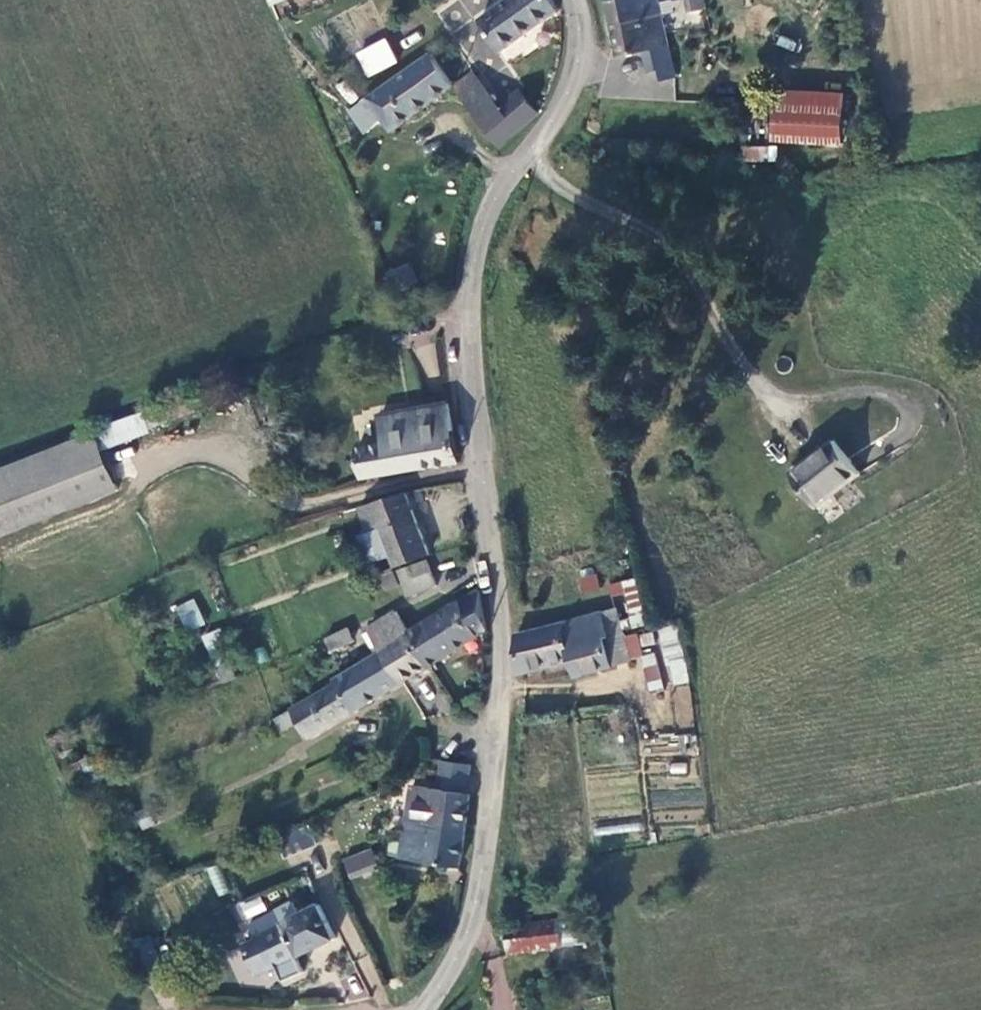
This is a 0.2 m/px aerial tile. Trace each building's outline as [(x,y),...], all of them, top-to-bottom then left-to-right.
[(550,0),(506,0),(491,10),(475,21),(496,51),(557,10),(550,0)] [(677,77),(658,0),(619,0),(610,2),(623,56),(648,50),(654,72),(661,70),(664,81),(677,77)] [(706,0),(688,0),(691,11),(708,7),(706,0)] [(353,52),(366,78),(397,62),(384,36),(353,52)] [(392,128),(451,84),(430,52),(369,97),(383,116),(392,128)] [(470,75),(454,87),(481,121),(498,107),(470,75)] [(343,79),(334,87),(349,103),(358,95),(343,79)] [(498,107),(481,121),(500,148),(537,112),(519,90),(498,107)] [(366,128),(383,116),(369,97),(353,109),(366,128)] [(773,107),(772,140),(833,144),(835,110),(773,107)] [(741,147),(742,162),(777,161),(776,145),(741,147)] [(391,291),(416,286),(412,265),(386,270),(391,291)] [(435,343),(419,344),(421,377),(438,376),(435,343)] [(0,475),(0,541),(118,492),(102,452),(226,400),(218,383),(34,461),(0,475)] [(359,437),(365,473),(459,457),(456,445),(450,396),(383,407),(388,433),(359,437)] [(791,470),(815,502),(859,469),(835,437),(791,470)] [(423,514),(415,487),(364,502),(372,530),(366,532),(375,558),(397,551),(401,565),(432,551),(419,516),(423,514)] [(442,581),(430,556),(402,569),(414,594),(442,581)] [(581,593),(598,590),(594,567),(578,570),(581,593)] [(480,587),(461,599),(427,620),(410,631),(432,662),(437,659),(489,627),(480,587)] [(174,606),(184,631),(204,624),(194,598),(174,606)] [(580,674),(614,663),(636,656),(619,600),(521,633),(518,675),(574,657),(580,674)] [(398,613),(378,625),(389,643),(404,678),(432,662),(410,631),(398,613)] [(678,624),(660,627),(668,685),(686,683),(678,624)] [(389,643),(378,625),(372,629),(382,647),(389,643)] [(199,636),(210,659),(226,652),(215,628),(199,636)] [(322,636),(327,652),(354,644),(349,628),(322,636)] [(637,634),(647,691),(660,689),(651,631),(637,634)] [(356,707),(404,678),(389,643),(382,647),(336,674),(338,678),(356,707)] [(311,735),(356,707),(338,678),(293,707),(301,720),(311,735)] [(301,720),(293,707),(277,717),(285,730),(301,720)] [(440,787),(470,792),(474,763),(445,760),(440,787)] [(470,792),(440,787),(412,783),(401,856),(461,866),(472,792),(470,792)] [(370,847),(340,859),(348,878),(378,866),(370,847)] [(228,891),(219,865),(207,869),(216,895),(228,891)] [(261,895),(235,903),(240,919),(266,912),(261,895)] [(252,955),(259,970),(334,933),(318,902),(293,915),(286,902),(275,908),(281,921),(257,932),(262,941),(254,945),(257,952),(252,955)] [(509,924),(513,947),(560,938),(556,916),(509,924)]
